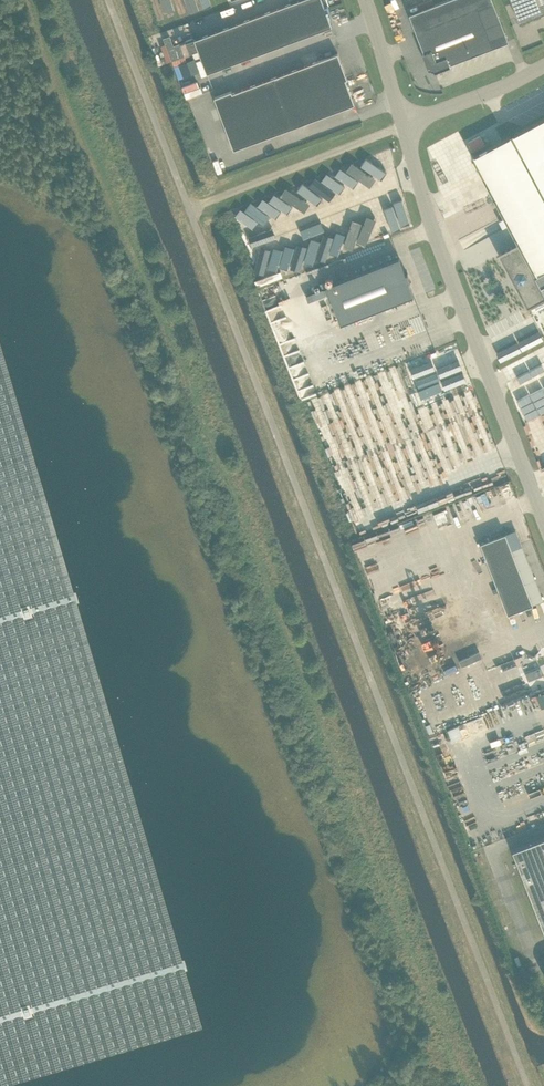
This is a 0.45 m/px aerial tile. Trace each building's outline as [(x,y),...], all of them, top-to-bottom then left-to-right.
[(207,73),(331,26),(321,0),(301,0),(195,40),(207,73)] [(424,53),(423,53),(429,69),(435,72),(451,66),(450,64),(509,41),(493,0),(446,0),(409,14),(424,53)] [(520,22),(543,13),(543,0),(511,0),(520,22)] [(338,53),(233,92),(232,90),(215,96),(234,149),(355,104),(346,79),(348,78),(338,53)] [(197,81),(181,88),(187,101),(203,94),(197,81)] [(471,156),(479,170),(504,218),(499,220),(503,228),(508,225),(512,232),(518,244),(499,254),(528,307),(543,298),(543,117),(471,156)] [(406,274),(399,257),(326,285),(327,288),(306,296),(309,301),(329,293),(341,323),(414,295),(408,281),(410,280),(410,281),(411,281),(407,273),(406,274)] [(542,366),(534,373),(543,389),(539,395),(533,389),(530,390),(536,400),(537,399),(543,412),(543,364),(542,366)] [(481,543),(508,614),(533,605),(506,534),(481,543)] [(513,850),(543,930),(543,838),(513,850)]
